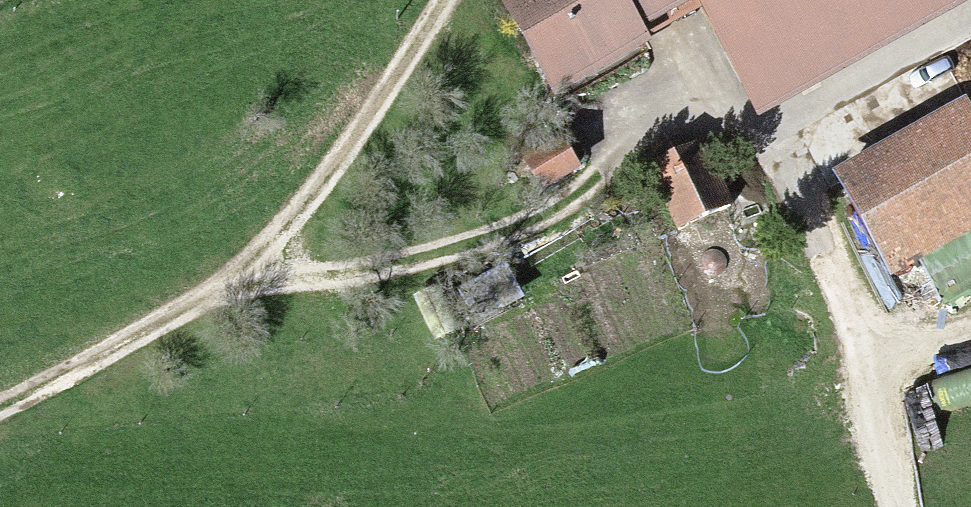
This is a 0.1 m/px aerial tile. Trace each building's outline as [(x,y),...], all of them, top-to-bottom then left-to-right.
[(486,3),(546,109),(633,60),(623,42),(681,9),(747,125),(968,0),(491,0),(486,3)] [(826,181),(873,281),(970,235),(970,174),(948,125),(826,181)] [(549,156),(515,177),(528,199),(563,178),(549,156)] [(690,156),(640,181),(670,239),(719,214),(690,156)]
